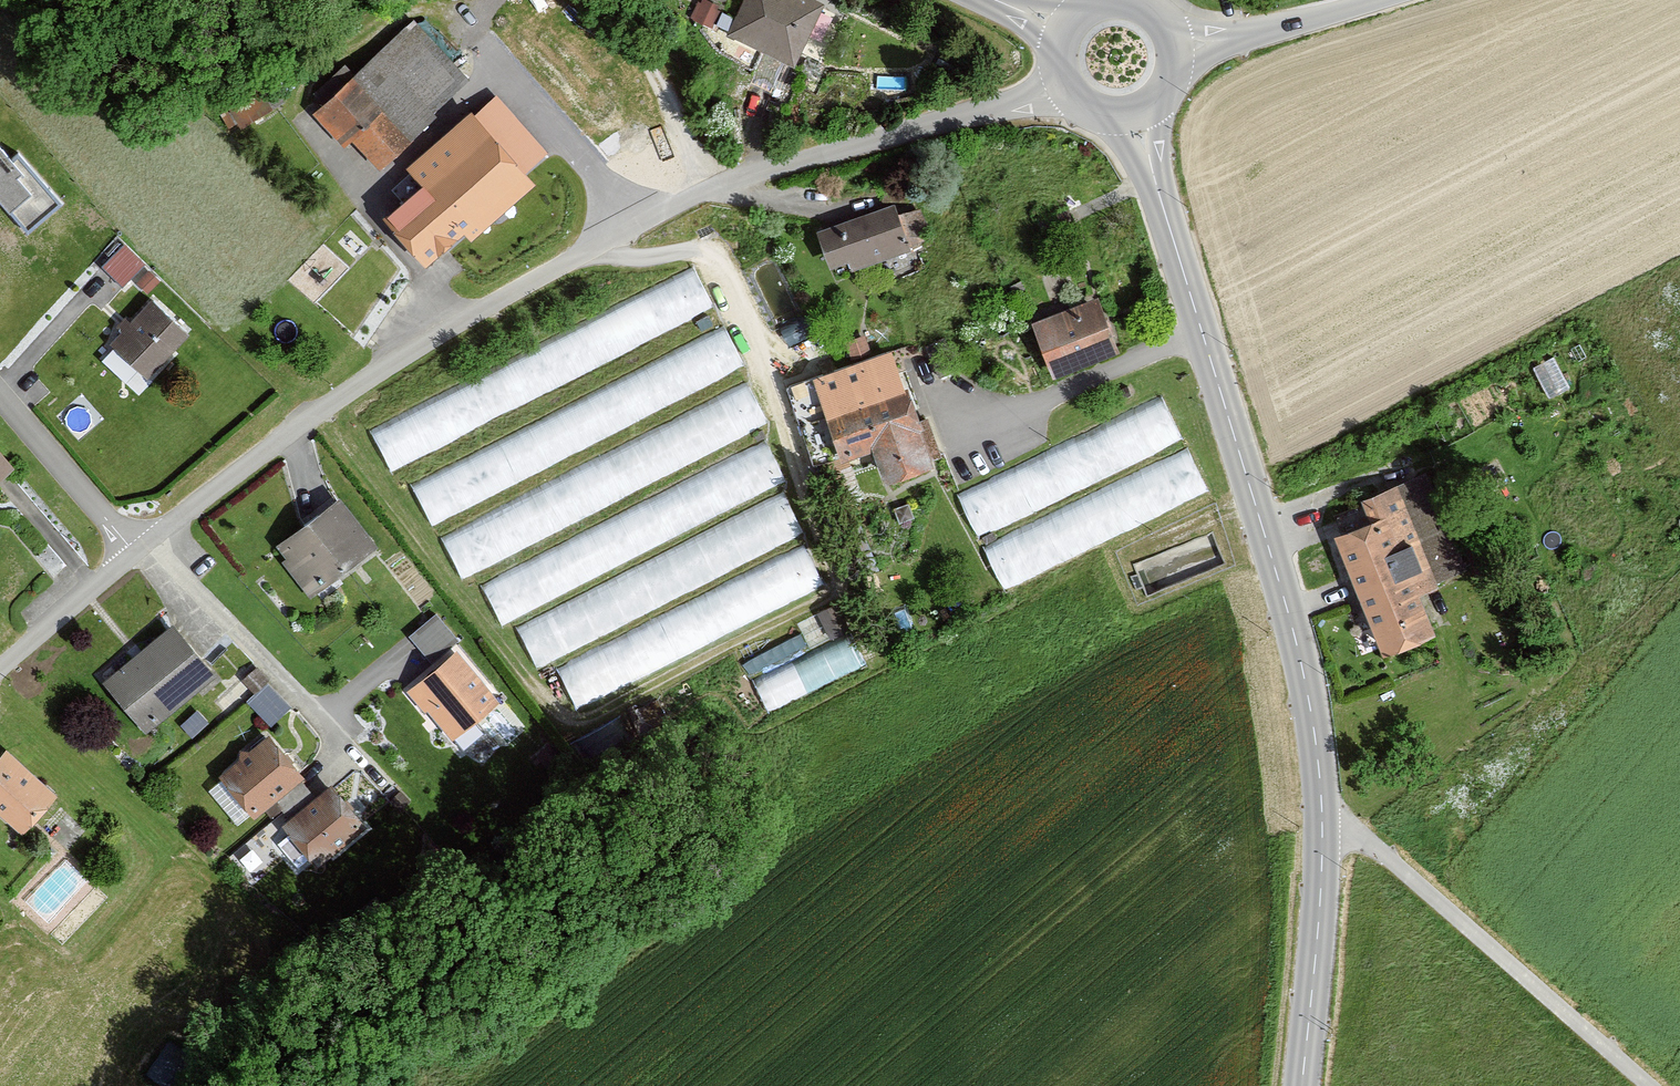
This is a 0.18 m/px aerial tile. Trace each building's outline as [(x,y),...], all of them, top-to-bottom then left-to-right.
[(822,0),(752,0),(737,32),(800,61),(827,2),(822,0)] [(416,31),(361,82),(408,136),(462,80),(416,31)] [(326,112),(373,165),(408,136),(361,82),(326,112)] [(435,186),(395,220),(438,270),(535,187),(477,119),(420,168),(435,186)] [(0,146),(0,200),(27,231),(61,202),(17,151),(9,157),(0,146)] [(895,209),(828,231),(841,269),(907,248),(895,209)] [(104,256),(124,279),(149,258),(128,235),(104,256)] [(388,472),(722,305),(703,267),(369,433),(388,472)] [(1103,300),(1041,326),(1063,377),(1124,351),(1103,300)] [(185,337),(150,307),(117,344),(152,374),(185,337)] [(733,324),(410,489),(430,528),(753,363),(733,324)] [(895,355),(823,378),(848,453),(880,443),(892,481),(932,467),(895,355)] [(749,385),(441,540),(460,578),(768,423),(749,385)] [(1164,398),(960,496),(981,539),(1185,441),(1164,398)] [(0,442),(0,480),(19,464),(0,442)] [(766,442),(481,587),(502,628),(787,483),(766,442)] [(1191,448),(988,547),(1008,590),(1212,490),(1191,448)] [(1460,565),(1421,465),(1354,491),(1362,511),(1328,525),(1374,642),(1423,623),(1408,585),(1460,565)] [(784,493),(517,629),(538,670),(805,533),(784,493)] [(344,499),(280,548),(315,594),(379,544),(344,499)] [(805,545),(559,670),(579,710),(826,585),(805,545)] [(439,604),(412,628),(432,651),(460,627),(439,604)] [(176,630),(108,687),(145,731),(213,673),(176,630)] [(768,703),(870,662),(857,630),(803,652),(795,634),(748,654),(768,703)] [(502,698),(460,648),(413,687),(455,737),(502,698)] [(274,732),(225,771),(259,813),(308,774),(274,732)] [(0,752),(0,809),(23,829),(56,790),(4,747),(0,752)] [(337,779),(289,817),(321,858),(370,820),(337,779)]
